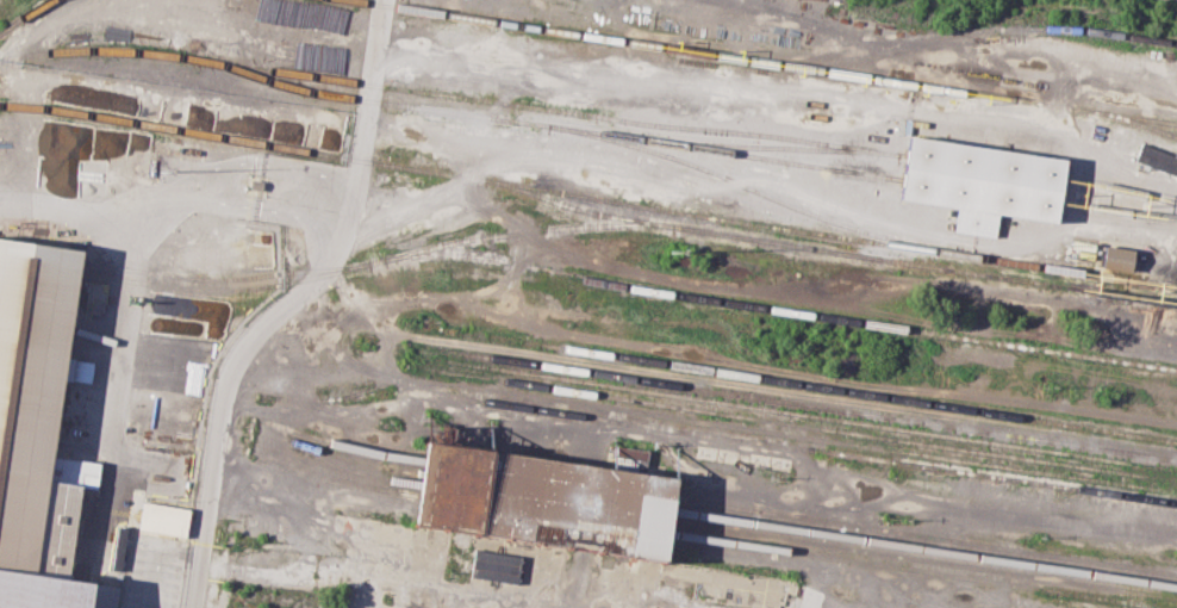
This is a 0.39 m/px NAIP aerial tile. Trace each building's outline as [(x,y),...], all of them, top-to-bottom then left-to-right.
[(899,200),(956,207),(953,232),(994,237),(997,214),(1055,222),(1063,157),(907,137),(899,200)] [(1139,145),(1134,163),(1176,173),(1176,154),(1139,145)] [(118,589),(66,581),(79,488),(96,490),(100,461),(52,455),(81,250),(0,238),(0,607),(115,607),(118,589)] [(1101,268),(1130,271),(1132,248),(1103,246),(1101,268)] [(423,440),(674,474),(664,559),(411,523),(415,495),(416,484),(418,473),(423,440)] [(647,450),(615,445),(612,468),(644,472),(647,450)] [(138,531),(186,535),(189,507),(141,502),(138,531)] [(474,547),(521,554),(516,582),(469,575),(474,547)]
